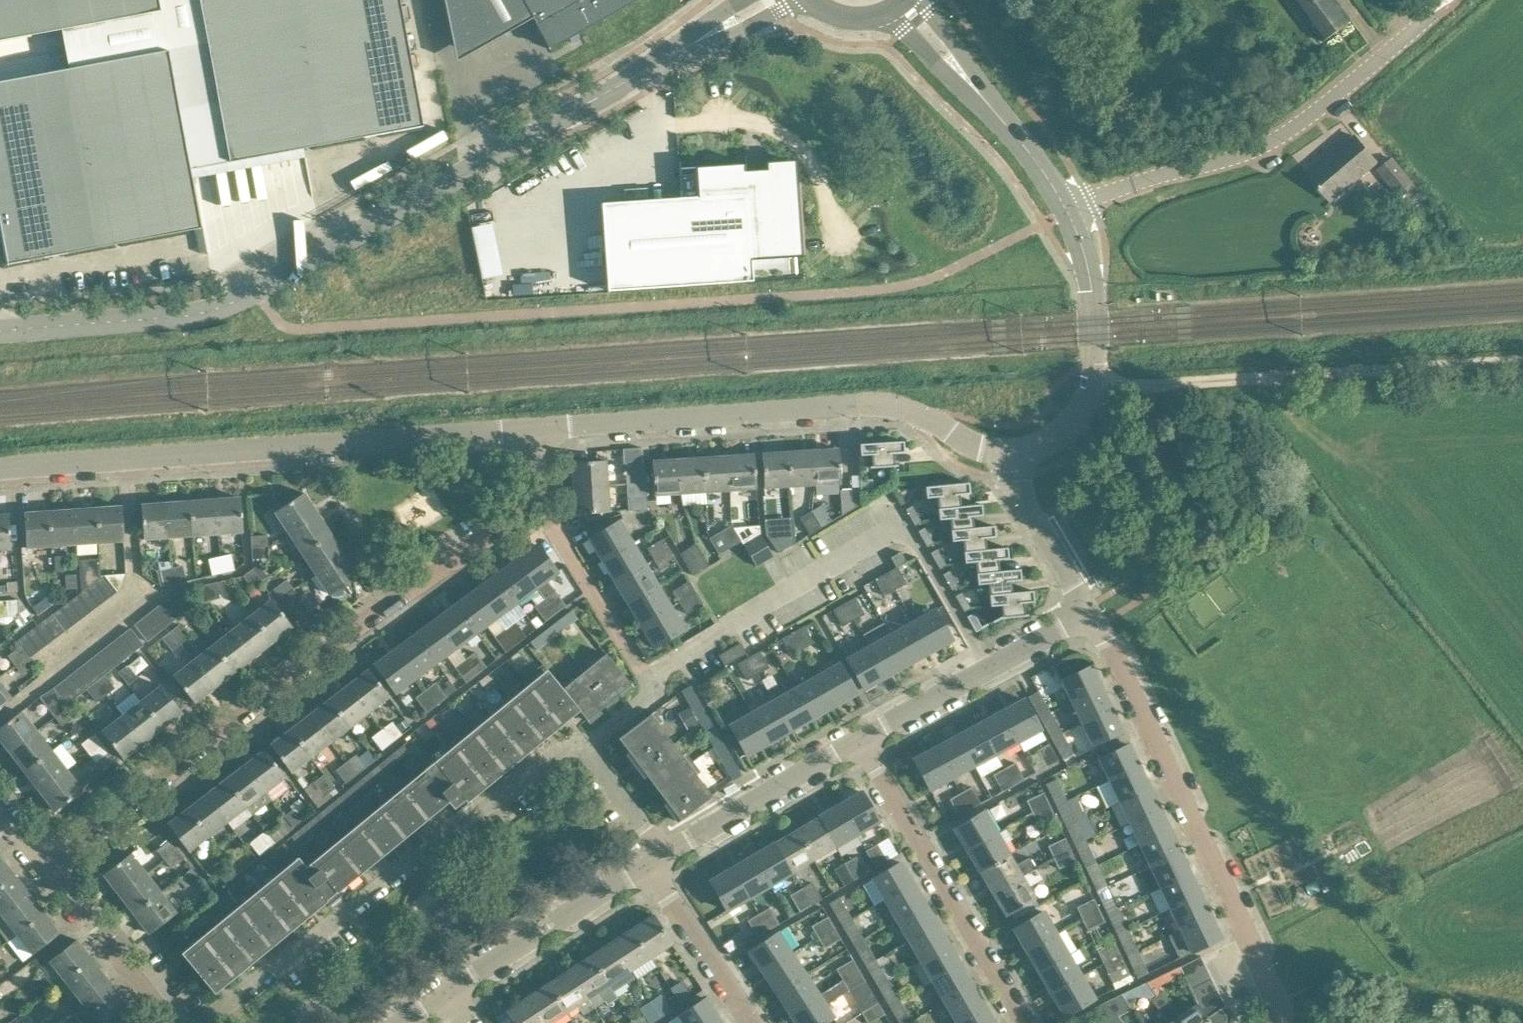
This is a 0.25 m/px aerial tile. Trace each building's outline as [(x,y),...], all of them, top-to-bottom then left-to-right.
[(61,29),(160,11),(158,0),(0,0),(0,41),(61,29)] [(61,29),(68,68),(167,50),(187,46),(198,104),(209,165),(423,126),(399,0),(158,0),(160,11),(61,29)] [(456,61),(532,18),(549,49),(569,38),(571,42),(580,37),(578,33),(637,0),(444,0),(456,61)] [(1324,42),(1353,20),(1338,0),(1293,0),(1324,42)] [(0,81),(0,227),(7,264),(67,253),(200,228),(189,169),(209,165),(198,104),(187,46),(167,50),(68,68),(0,81)] [(1309,175),(1331,201),(1377,162),(1355,136),(1309,175)] [(1379,170),(1402,197),(1416,186),(1393,159),(1379,170)] [(679,198),(601,203),(607,291),(751,281),(751,280),(803,277),(803,275),(795,275),(794,257),(801,256),(796,181),(789,181),(788,160),(765,161),(765,169),(745,170),(745,163),(680,167),(679,161),(677,161),(679,198)] [(531,282),(520,283),(512,283),(512,293),(532,292),(531,282)] [(869,468),(897,466),(896,464),(894,464),(893,453),(904,452),(903,441),(859,444),(860,455),(871,454),(872,466),(869,466),(869,468)] [(838,449),(812,450),(814,484),(840,482),(838,449)] [(812,450),(787,452),(789,486),(814,484),(812,450)] [(789,486),(787,452),(761,454),(763,487),(789,486)] [(753,454),(728,456),(731,489),(755,487),(753,454)] [(728,456),(703,458),(706,491),(731,489),(728,456)] [(703,458),(678,459),(680,492),(706,491),(703,458)] [(678,459),(652,461),(654,494),(680,492),(678,459)] [(572,463),(573,488),(607,486),(605,460),(572,463)] [(644,462),(625,463),(627,485),(645,483),(644,462)] [(860,480),(860,489),(861,494),(872,488),(872,479),(860,480)] [(937,497),(938,508),(961,505),(960,494),(970,492),(969,482),(924,486),(926,498),(937,497)] [(645,483),(627,485),(627,497),(646,495),(645,483)] [(607,486),(573,488),(575,514),(608,512),(607,486)] [(840,490),(842,515),(861,503),(861,494),(860,489),(840,490)] [(303,493),(275,512),(288,532),(316,514),(303,493)] [(646,495),(627,497),(628,510),(647,508),(646,495)] [(240,498),(215,500),(217,532),(242,530),(240,498)] [(215,500),(190,502),(193,534),(217,532),(215,500)] [(190,502),(166,503),(168,536),(193,534),(190,502)] [(141,505),(142,525),(143,537),(168,536),(166,503),(141,505)] [(961,505),(938,508),(937,508),(938,519),(950,518),(951,530),(974,527),(972,515),(982,514),(982,503),(961,505)] [(822,505),(811,512),(820,527),(831,521),(822,505)] [(906,509),(914,525),(921,521),(912,505),(906,509)] [(121,507),(97,508),(99,541),(123,540),(121,507)] [(97,508),(73,510),(75,543),(99,541),(97,508)] [(765,510),(768,530),(779,528),(776,508),(765,510)] [(73,510),(48,512),(51,545),(75,543),(73,510)] [(48,512),(24,514),(26,547),(51,545),(48,512)] [(811,512),(800,518),(810,534),(820,527),(811,512)] [(316,514),(288,532),(302,553),(330,534),(316,514)] [(0,515),(0,549),(11,548),(8,515),(0,515)] [(589,538),(602,560),(632,542),(619,521),(589,538)] [(974,527),(951,530),(950,530),(951,541),(962,540),(964,551),(986,548),(985,537),(996,536),(994,525),(974,527)] [(741,542),(731,526),(722,532),(717,531),(709,535),(710,541),(718,555),(732,547),(741,542)] [(777,531),(772,534),(782,550),(793,544),(783,527),(777,531)] [(924,527),(918,531),(927,547),(933,542),(924,527)] [(330,534),(302,553),(316,573),(343,555),(330,534)] [(267,535),(251,536),(251,547),(267,546),(267,535)] [(760,535),(743,545),(747,553),(755,566),(761,562),(772,556),(760,535)] [(663,538),(647,547),(653,559),(670,550),(663,538)] [(632,542),(602,560),(615,581),(644,564),(632,542)] [(696,543),(679,553),(693,575),(709,565),(696,543)] [(537,545),(517,560),(536,586),(537,587),(544,597),(556,613),(566,606),(546,579),(557,572),(537,545)] [(268,558),(267,546),(251,547),(252,559),(268,558)] [(986,548),(964,551),(963,551),(964,563),(975,562),(976,573),(999,570),(998,559),(1008,558),(1007,546),(986,548)] [(937,549),(930,553),(939,568),(946,564),(937,549)] [(670,550),(653,559),(659,569),(675,560),(670,550)] [(896,567),(885,573),(895,591),(907,584),(897,567),(906,562),(900,552),(890,557),(896,567)] [(232,560),(231,554),(220,556),(224,572),(234,570),(232,560)] [(343,555),(316,573),(330,594),(357,576),(343,555)] [(220,556),(209,558),(212,575),(224,572),(220,556)] [(87,588),(95,582),(101,578),(100,567),(99,558),(79,559),(81,592),(87,588)] [(496,575),(516,602),(536,587),(537,587),(536,586),(517,560),(496,575)] [(252,568),(252,569),(261,582),(265,579),(268,576),(259,564),(253,569),(252,568)] [(644,564),(615,581),(628,603),(657,586),(644,564)] [(182,565),(171,568),(175,583),(186,581),(182,565)] [(171,568),(161,570),(164,586),(175,583),(171,568)] [(999,570),(976,573),(977,584),(988,583),(989,594),(1012,591),(1010,580),(1021,579),(1020,568),(999,570)] [(252,569),(243,576),(252,589),(261,582),(252,569)] [(949,571),(943,574),(952,590),(958,586),(949,571)] [(885,573),(874,579),(884,597),(895,591),(885,573)] [(76,574),(65,575),(66,589),(76,588),(76,574)] [(125,574),(104,576),(116,592),(117,591),(119,589),(124,580),(125,574)] [(496,575),(476,590),(496,617),(516,602),(496,575)] [(104,576),(101,578),(95,582),(107,599),(116,592),(104,576)] [(279,598),(293,589),(285,579),(273,589),(273,590),(279,598)] [(689,581),(672,591),(678,601),(679,603),(696,593),(695,590),(689,581)] [(17,582),(6,582),(7,592),(17,592),(17,582)] [(95,582),(87,588),(99,605),(107,599),(95,582)] [(216,582),(204,585),(208,600),(219,598),(216,582)] [(197,586),(193,587),(197,603),(208,600),(204,585),(197,586)] [(657,586),(628,603),(641,625),(670,608),(657,586)] [(87,588),(81,592),(78,595),(90,612),(99,605),(87,588)] [(293,589),(279,598),(297,621),(310,611),(293,589)] [(1012,591),(989,594),(989,595),(990,606),(1001,605),(1002,616),(999,616),(991,621),(992,622),(1001,617),(1027,615),(1027,613),(1024,613),(1023,602),(1034,601),(1033,589),(1012,591)] [(495,617),(496,617),(476,590),(456,605),(476,632),(495,617)] [(962,592),(955,596),(964,611),(970,607),(962,592)] [(696,593),(679,603),(685,613),(702,603),(696,593)] [(78,595),(69,601),(82,618),(90,612),(78,595)] [(855,596),(844,602),(854,619),(864,613),(855,596)] [(556,613),(544,597),(535,603),(548,619),(556,613)] [(17,599),(6,600),(7,616),(18,615),(17,599)] [(45,599),(33,608),(38,616),(51,606),(45,599)] [(160,605),(172,621),(181,614),(168,599),(160,605)] [(271,600),(251,615),(272,641),(291,626),(271,600)] [(69,601),(61,608),(73,624),(82,618),(69,601)] [(844,602),(833,609),(842,626),(854,619),(844,602)] [(164,628),(172,621),(160,605),(151,612),(164,628)] [(456,605),(435,620),(456,647),(476,632),(456,605)] [(64,631),(73,624),(61,608),(52,614),(64,631)] [(670,608),(641,625),(654,647),(683,629),(670,608)] [(572,610),(549,628),(555,635),(578,618),(572,610)] [(935,610),(913,622),(930,651),(952,639),(935,610)] [(151,612),(143,618),(155,634),(164,628),(151,612)] [(973,613),(967,616),(975,631),(982,628),(973,613)] [(56,637),(64,631),(52,614),(44,621),(56,637)] [(251,615),(232,630),(253,656),(272,641),(251,615)] [(536,616),(530,621),(536,628),(542,624),(536,616)] [(143,618),(134,625),(147,641),(155,634),(143,618)] [(435,620),(415,635),(435,662),(456,647),(435,620)] [(47,644),(56,637),(44,621),(35,627),(47,644)] [(514,621),(504,629),(516,644),(526,636),(514,621)] [(913,622),(891,634),(907,664),(930,651),(913,622)] [(179,624),(170,632),(180,644),(189,637),(179,624)] [(803,626),(793,631),(803,648),(813,642),(803,626)] [(35,627),(27,633),(39,650),(47,644),(35,627)] [(130,628),(122,635),(134,651),(143,644),(130,628)] [(555,635),(549,628),(532,641),(537,649),(555,635)] [(494,637),(506,652),(516,644),(504,629),(494,637)] [(232,630),(212,645),(233,671),(253,656),(232,630)] [(793,631),(781,638),(791,655),(803,648),(793,631)] [(170,632),(162,639),(172,651),(180,644),(170,632)] [(30,657),(39,650),(27,633),(18,640),(30,657)] [(891,634),(869,647),(885,676),(907,664),(891,634)] [(122,635),(113,642),(126,658),(134,651),(122,635)] [(415,635),(395,650),(415,677),(435,662),(415,635)] [(117,664),(126,658),(113,642),(105,648),(117,664)] [(740,643),(719,655),(724,665),(746,653),(740,643)] [(212,645),(193,660),(214,687),(233,671),(212,645)] [(7,656),(15,665),(27,655),(20,646),(7,656)] [(869,647),(847,659),(863,689),(885,676),(869,647)] [(108,671),(117,664),(105,648),(96,655),(108,671)] [(395,650),(375,665),(395,692),(415,677),(395,650)] [(759,650),(749,656),(758,673),(769,667),(759,650)] [(475,652),(465,659),(477,674),(487,667),(475,652)] [(587,720),(631,684),(606,653),(562,689),(579,709),(578,709),(587,720)] [(34,664),(27,655),(15,665),(22,674),(34,664)] [(104,675),(108,671),(96,655),(87,662),(100,678),(104,675)] [(749,656),(737,663),(746,680),(758,673),(749,656)] [(477,674),(465,659),(454,667),(466,683),(477,674)] [(174,675),(182,686),(194,702),(214,687),(193,660),(174,675)] [(95,682),(100,678),(87,662),(79,668),(92,684),(95,682)] [(840,663),(818,676),(834,705),(856,692),(840,663)] [(127,665),(118,672),(128,685),(137,677),(127,665)] [(1062,679),(1070,697),(1072,701),(1101,687),(1090,665),(1062,679)] [(86,689),(92,684),(79,668),(70,675),(83,691),(86,689)] [(368,669),(348,685),(368,711),(388,696),(368,669)] [(435,761),(423,770),(427,775),(447,801),(454,808),(464,799),(466,801),(468,799),(578,709),(579,709),(562,689),(550,674),(438,765),(435,761)] [(70,675),(62,681),(75,698),(83,691),(70,675)] [(105,695),(114,688),(104,675),(100,678),(95,682),(105,695)] [(818,676),(796,688),(812,717),(834,705),(818,676)] [(707,703),(718,696),(709,680),(698,686),(707,703)] [(62,681),(53,688),(66,705),(75,698),(62,681)] [(105,695),(95,682),(92,684),(86,689),(97,702),(105,695)] [(435,682),(425,689),(438,705),(447,697),(435,682)] [(11,699),(0,684),(0,707),(11,699)] [(161,685),(141,701),(162,727),(181,712),(161,685)] [(348,685),(329,700),(349,726),(368,711),(348,685)] [(696,695),(690,685),(681,690),(687,700),(696,695)] [(1101,687),(1072,701),(1082,723),(1111,709),(1101,687)] [(53,688),(39,697),(55,717),(68,707),(66,705),(53,688)] [(796,688),(774,700),(790,730),(812,717),(796,688)] [(425,689),(414,697),(427,713),(438,705),(425,689)] [(1038,690),(1028,696),(1040,716),(1050,711),(1038,690)] [(407,695),(401,700),(405,705),(411,700),(407,695)] [(693,710),(702,705),(696,695),(687,700),(690,706),(693,710)] [(1024,699),(1001,712),(1017,741),(1040,728),(1024,699)] [(329,700),(309,715),(330,741),(349,726),(329,700)] [(774,700),(751,713),(768,742),(790,730),(774,700)] [(141,701),(122,716),(143,742),(162,727),(141,701)] [(699,720),(707,715),(702,705),(693,710),(699,720)] [(693,710),(690,706),(679,712),(688,728),(699,721),(699,720),(693,710)] [(68,707),(55,717),(61,726),(74,716),(68,707)] [(1111,709),(1082,723),(1093,745),(1101,741),(1105,750),(1120,743),(1115,734),(1122,731),(1111,709)] [(0,727),(0,738),(10,752),(36,732),(21,711),(0,727)] [(1050,711),(1040,716),(1052,738),(1063,732),(1050,711)] [(1001,712),(979,723),(995,753),(1017,741),(1001,712)] [(729,725),(736,737),(746,755),(768,742),(751,713),(729,725)] [(650,714),(618,738),(658,791),(689,766),(650,714)] [(309,715),(290,730),(310,756),(330,741),(309,715)] [(704,730),(713,725),(707,715),(699,720),(699,721),(704,730)] [(102,731),(110,742),(122,758),(143,742),(122,716),(102,731)] [(432,717),(425,722),(431,730),(438,725),(432,717)] [(405,719),(398,724),(402,730),(409,724),(405,719)] [(391,722),(382,729),(392,742),(402,734),(392,721),(391,722)] [(979,723),(957,735),(973,765),(995,753),(979,723)] [(710,740),(719,735),(713,725),(704,730),(710,740)] [(392,742),(382,729),(372,737),(382,750),(392,742)] [(290,730),(271,745),(291,771),(310,756),(290,730)] [(36,732),(10,752),(25,771),(52,751),(36,732)] [(1063,732),(1052,738),(1065,759),(1075,753),(1063,732)] [(94,734),(82,743),(89,753),(102,743),(94,734)] [(716,750),(724,745),(719,735),(710,740),(716,750)] [(957,735),(935,747),(951,777),(973,765),(957,735)] [(108,751),(102,743),(89,753),(95,761),(108,751)] [(1049,743),(1037,749),(1046,767),(1058,760),(1049,743)] [(1138,765),(1128,744),(1099,758),(1109,779),(1138,765)] [(296,842),(409,751),(405,745),(291,836),(296,842)] [(721,760),(730,755),(724,745),(716,750),(721,760)] [(951,777),(935,747),(913,759),(929,789),(951,777)] [(264,750),(246,764),(266,790),(284,776),(264,750)] [(52,751),(25,771),(40,791),(66,771),(52,751)] [(356,754),(345,762),(356,775),(366,767),(356,754)] [(727,770),(736,765),(730,755),(721,760),(727,770)] [(411,756),(403,762),(412,773),(420,767),(411,756)] [(356,775),(345,762),(335,770),(345,783),(356,775)] [(1015,763),(1004,768),(1013,785),(1034,772),(1029,763),(1019,769),(1015,763)] [(246,764),(227,779),(253,814),(271,799),(265,791),(266,790),(246,764)] [(736,765),(727,770),(733,779),(741,775),(736,765)] [(1109,779),(1096,786),(1106,807),(1119,801),(1148,787),(1138,765),(1109,779)] [(689,766),(658,791),(679,820),(712,795),(689,766)] [(993,774),(1001,791),(1013,785),(1004,768),(993,774)] [(66,771),(40,791),(55,810),(81,790),(66,771)] [(302,776),(297,779),(318,807),(327,799),(338,791),(324,774),(309,785),(302,776)] [(298,864),(185,957),(214,992),(447,801),(427,775),(316,865),(313,861),(302,870),(298,864)] [(397,786),(388,775),(381,781),(390,792),(397,786)] [(1045,783),(1056,806),(1067,801),(1057,778),(1045,783)] [(227,779),(208,793),(228,819),(245,806),(252,815),(253,814),(227,779)] [(971,786),(960,792),(970,809),(981,803),(971,786)] [(1148,787),(1119,801),(1130,822),(1159,809),(1148,787)] [(861,791),(840,804),(857,833),(879,820),(861,791)] [(949,799),(958,816),(970,809),(960,792),(949,799)] [(1026,800),(1032,813),(1050,804),(1044,792),(1026,800)] [(208,793),(188,809),(208,835),(228,819),(208,793)] [(374,804),(366,793),(358,800),(366,810),(374,804)] [(1067,801),(1056,806),(1066,828),(1087,817),(1080,804),(1071,808),(1067,801)] [(840,804),(818,817),(835,846),(857,833),(840,804)] [(1050,804),(1032,813),(1037,824),(1050,817),(1055,828),(1061,826),(1056,815),(1055,815),(1050,804)] [(188,809),(168,824),(188,850),(208,835),(188,809)] [(301,821),(292,809),(284,816),(285,817),(293,828),(301,821)] [(1159,809),(1130,822),(1140,844),(1169,830),(1159,809)] [(353,820),(344,810),(337,817),(345,827),(353,820)] [(983,811),(954,828),(967,849),(996,833),(983,811)] [(285,817),(267,831),(276,842),(293,828),(285,817)] [(818,817),(796,830),(813,859),(835,846),(818,817)] [(1087,817),(1066,828),(1075,848),(1086,842),(1085,840),(1095,835),(1087,817)] [(331,840),(322,829),(313,836),(322,847),(331,840)] [(796,830),(775,843),(792,872),(813,859),(796,830)] [(1169,830),(1140,844),(1150,865),(1179,852),(1169,830)] [(265,833),(264,831),(250,843),(259,855),(276,842),(267,831),(265,833)] [(996,833),(967,849),(980,871),(1008,854),(996,833)] [(1047,846),(1049,851),(1053,857),(1070,848),(1065,837),(1047,846)] [(157,850),(164,859),(177,849),(170,840),(157,850)] [(1086,842),(1075,848),(1086,870),(1097,864),(1086,842)] [(775,843),(753,855),(770,884),(792,872),(775,843)] [(877,844),(865,850),(875,867),(886,860),(877,844)] [(1070,848),(1053,857),(1058,868),(1075,859),(1070,848)] [(177,849),(164,859),(171,867),(183,857),(177,849)] [(1160,886),(1160,887),(1189,873),(1179,852),(1150,865),(1139,871),(1149,892),(1160,886)] [(104,873),(119,893),(145,873),(130,853),(104,873)] [(1008,854),(980,871),(993,893),(1034,868),(1035,867),(1029,857),(1015,865),(1008,854)] [(753,855),(731,868),(748,897),(770,884),(753,855)] [(856,855),(844,862),(854,879),(866,872),(856,855)] [(13,875),(0,858),(0,886),(13,875)] [(834,869),(844,886),(854,879),(844,862),(834,869)] [(900,862),(883,872),(872,878),(884,899),(912,882),(900,862)] [(1097,864),(1086,870),(1096,892),(1108,886),(1097,864)] [(236,874),(230,867),(220,875),(226,882),(236,874)] [(178,878),(185,888),(199,878),(191,868),(178,878)] [(748,897),(731,868),(709,881),(726,910),(748,897)] [(1034,868),(993,893),(1006,915),(1011,912),(1015,918),(1038,904),(1028,887),(1041,879),(1034,868)] [(145,873),(119,893),(134,913),(160,893),(145,873)] [(1189,873),(1160,887),(1171,908),(1200,895),(1189,873)] [(0,886),(0,911),(3,915),(28,894),(13,875),(0,886)] [(812,881),(801,888),(811,905),(822,899),(812,881)] [(912,882),(884,899),(896,919),(924,903),(912,882)] [(1106,913),(1118,908),(1108,886),(1096,892),(1106,913)] [(790,894),(799,911),(811,905),(801,888),(790,894)] [(160,893),(134,913),(149,933),(176,912),(160,893)] [(3,915),(0,917),(0,931),(9,942),(19,935),(18,934),(43,914),(28,894),(3,915)] [(1200,895),(1171,908),(1181,930),(1210,916),(1200,895)] [(828,903),(841,925),(852,919),(839,897),(828,903)] [(1094,899),(1076,907),(1082,919),(1099,910),(1094,899)] [(924,903),(896,919),(908,940),(936,924),(924,903)] [(769,907),(758,913),(768,930),(779,923),(769,907)] [(1116,934),(1128,929),(1118,908),(1106,913),(1116,934)] [(1099,910),(1082,919),(1087,930),(1104,921),(1099,910)] [(1013,928),(1026,950),(1055,933),(1042,911),(1013,928)] [(747,920),(757,937),(768,930),(758,913),(747,920)] [(43,914),(18,934),(19,935),(33,953),(58,933),(43,914)] [(672,943),(653,914),(632,929),(648,953),(650,957),(672,943)] [(828,916),(811,925),(818,938),(835,928),(828,916)] [(1181,930),(1169,936),(1180,957),(1220,938),(1210,916),(1181,930)] [(852,919),(841,925),(853,945),(864,939),(852,919)] [(936,924),(908,940),(921,960),(948,944),(936,924)] [(835,928),(818,938),(824,948),(840,938),(835,928)] [(648,953),(632,929),(611,942),(630,970),(650,957),(648,953)] [(1128,929),(1116,934),(1126,955),(1137,949),(1128,929)] [(791,953),(777,932),(749,950),(763,972),(791,953)] [(1055,933),(1026,950),(1039,972),(1067,955),(1055,933)] [(864,939),(853,945),(865,966),(876,959),(864,939)] [(76,940),(60,952),(50,960),(65,979),(91,959),(76,940)] [(630,970),(611,942),(590,956),(608,984),(613,991),(634,977),(629,970),(630,970)] [(1097,950),(1103,963),(1120,954),(1114,942),(1097,950)] [(948,944),(921,960),(933,981),(960,965),(948,944)] [(1137,949),(1126,955),(1137,978),(1148,973),(1137,949)] [(805,974),(791,953),(763,972),(777,993),(805,974)] [(877,986),(888,980),(897,974),(885,954),(876,959),(865,966),(877,986)] [(1120,954),(1103,963),(1114,988),(1132,980),(1120,954)] [(1067,955),(1039,972),(1052,994),(1080,977),(1067,955)] [(608,984),(590,956),(569,969),(594,1007),(604,1000),(607,1005),(617,998),(613,991),(608,984)] [(1201,956),(1179,966),(1183,974),(1185,978),(1207,968),(1201,956)] [(853,958),(835,968),(843,980),(859,969),(853,958)] [(91,959),(65,979),(80,998),(106,978),(91,959)] [(960,965),(933,981),(945,1001),(972,985),(960,965)] [(1179,966),(1147,982),(1156,997),(1161,994),(1156,986),(1183,974),(1179,966)] [(1207,968),(1185,978),(1190,989),(1212,978),(1207,968)] [(548,983),(566,1011),(569,1015),(579,1008),(583,1014),(594,1007),(569,969),(548,983)] [(796,1022),(823,1022),(836,1015),(828,1003),(848,990),(857,1004),(874,995),(859,969),(843,980),(819,996),(791,1014),(796,1022)] [(819,996),(805,974),(777,993),(791,1014),(819,996)] [(1080,977),(1052,994),(1065,1016),(1093,999),(1080,977)] [(80,998),(95,1017),(121,997),(106,978),(80,998)] [(1212,978),(1190,989),(1195,999),(1217,989),(1212,978)] [(681,980),(669,988),(681,1004),(692,997),(681,980)] [(888,980),(877,986),(889,1006),(899,1000),(888,980)] [(527,997),(543,1022),(548,1022),(566,1011),(548,983),(527,997)] [(972,985),(945,1001),(957,1022),(984,1006),(972,985)] [(1160,1011),(1168,1022),(1172,1020),(1174,1022),(1223,1022),(1224,1022),(1225,1021),(1225,1020),(1226,1018),(1226,1017),(1225,1016),(1225,1015),(1221,1009),(1225,1006),(1217,989),(1195,999),(1197,1003),(1177,1017),(1169,1005),(1160,1011)] [(660,994),(650,1001),(660,1017),(671,1010),(660,994)] [(1152,999),(1160,1011),(1169,1005),(1161,994),(1156,997),(1152,999)] [(95,1017),(99,1022),(127,1022),(136,1016),(121,997),(95,1017)] [(527,997),(505,1011),(513,1022),(543,1022),(527,997)] [(688,1009),(678,1015),(683,1022),(710,1022),(718,1018),(705,998),(688,1009)] [(889,1006),(899,1022),(907,1022),(911,1020),(899,1000),(889,1006)] [(632,1021),(634,1022),(651,1022),(660,1017),(650,1001),(639,1008),(643,1014),(632,1021)] [(861,1012),(868,1022),(884,1013),(878,1002),(861,1012)] [(1096,1006),(1071,1021),(1073,1022),(1092,1022),(1098,1019),(1101,1022),(1114,1022),(1101,1003),(1096,1006)] [(957,1022),(994,1022),(984,1006),(957,1022)]
